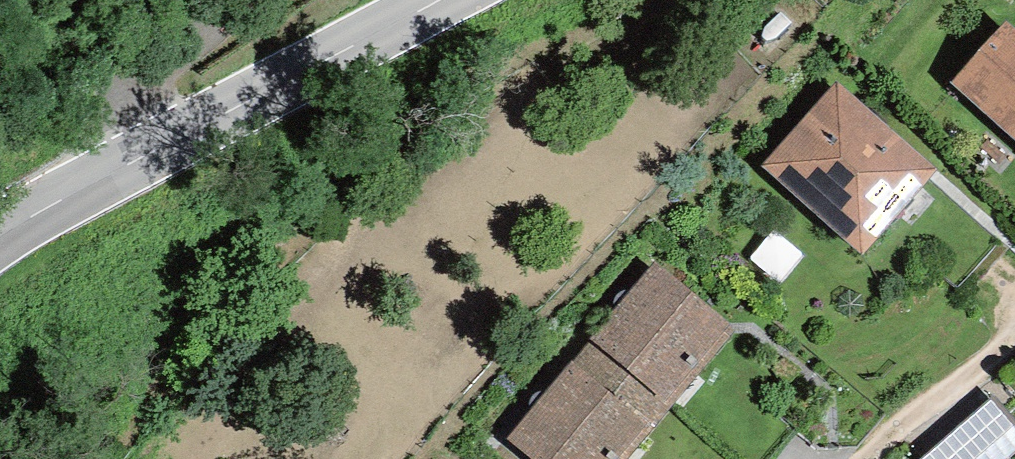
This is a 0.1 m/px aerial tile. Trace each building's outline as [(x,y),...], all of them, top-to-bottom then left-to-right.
[(1008,20),(951,82),(1014,139),(1014,26),(1008,20)] [(937,169),(837,81),(761,167),(862,255),(937,169)] [(735,331),(655,262),(588,338),(591,341),(668,407),(735,331)] [(668,407),(591,341),(507,437),(532,458),(622,458),(668,407)] [(941,454),(945,458),(1014,458),(1014,393),(1013,390),(941,454)]
